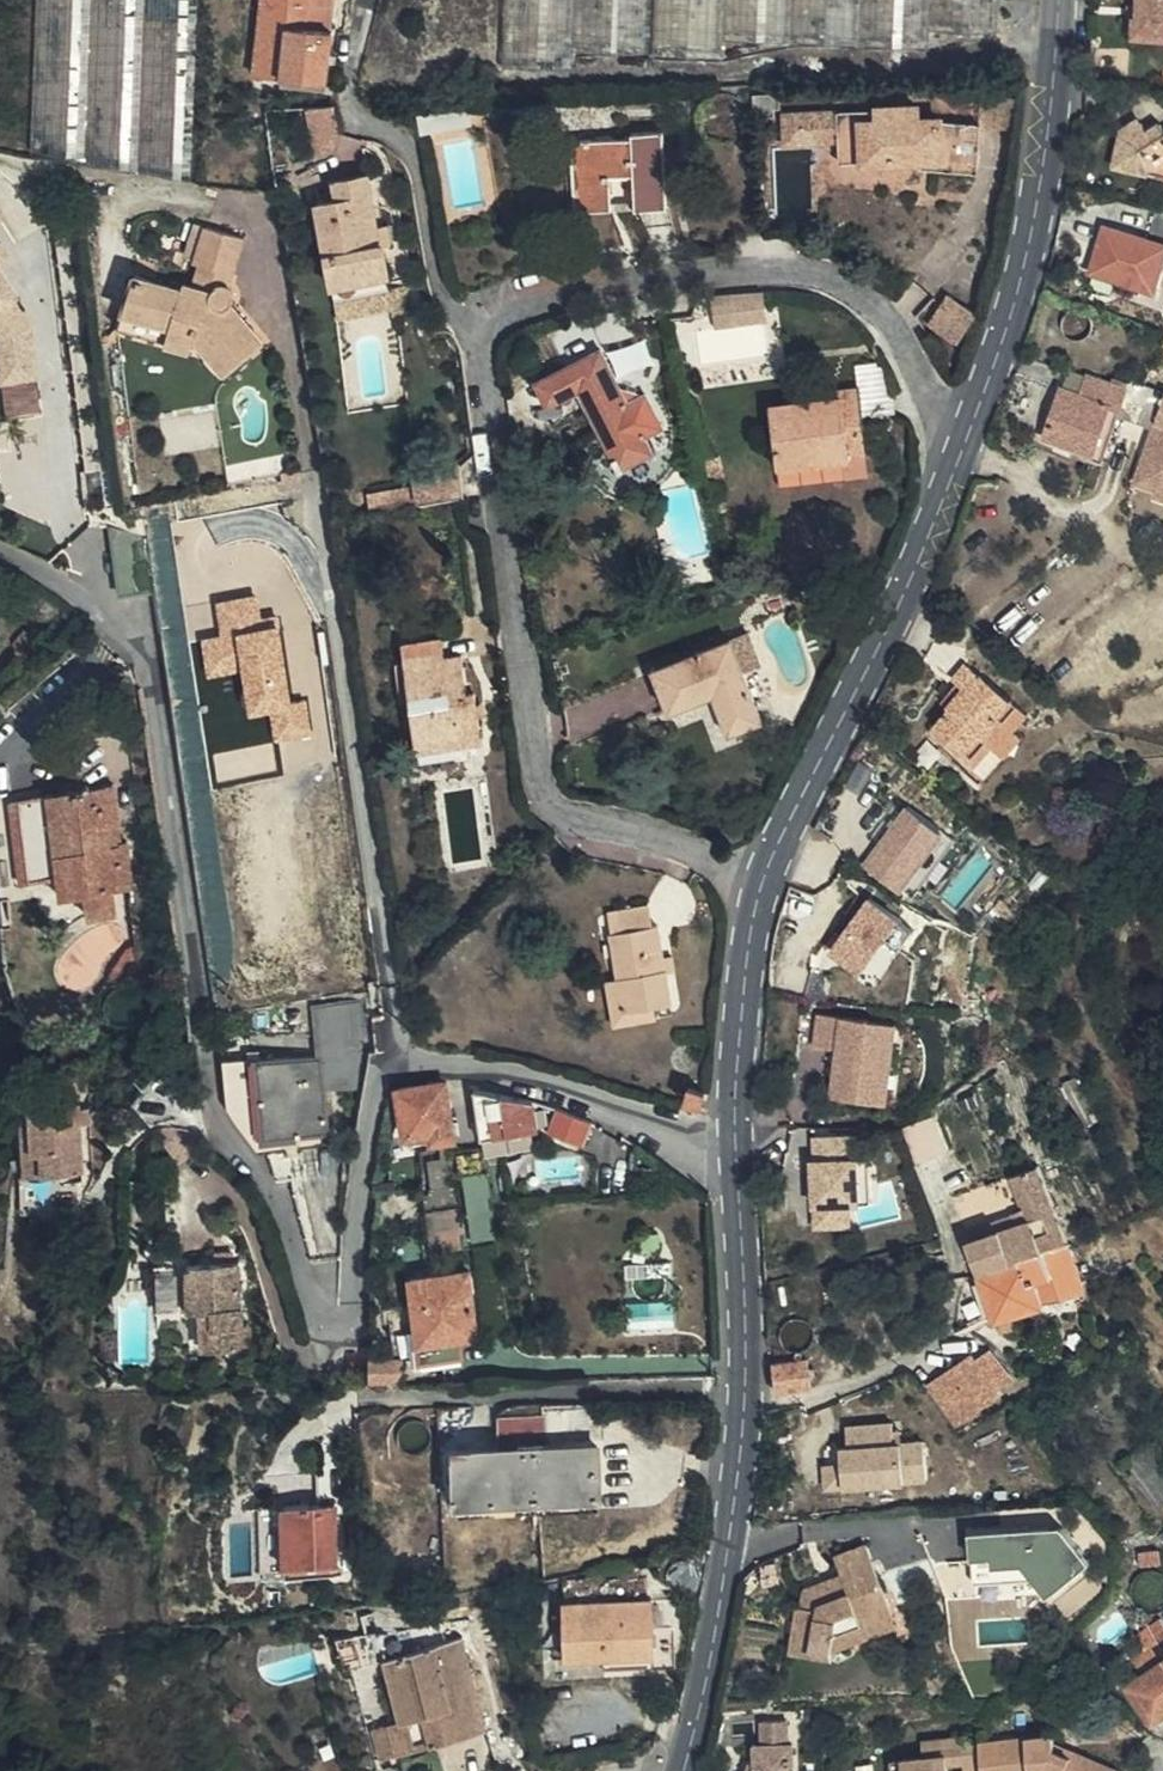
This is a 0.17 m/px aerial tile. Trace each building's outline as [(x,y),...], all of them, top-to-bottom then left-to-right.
[(256,70),(329,81),(336,31),(334,31),(338,0),(265,0),(256,70)] [(1162,0),(1123,0),(1122,12),(1117,12),(1116,34),(1151,35),(1152,15),(1162,14),(1162,0)] [(1151,35),(1162,35),(1162,14),(1152,15),(1151,35)] [(342,149),(337,102),(313,105),(318,152),(342,149)] [(471,109),(442,114),(445,129),(473,124),(471,109)] [(445,129),(442,114),(422,117),(424,133),(445,129)] [(979,142),(982,126),(912,117),(759,126),(759,150),(808,148),(813,167),(923,157),(923,167),(976,175),(979,142)] [(1162,124),(1145,135),(1139,125),(1127,133),(1121,132),(1114,168),(1162,180),(1162,125),(1162,124)] [(633,134),(632,136),(633,141),(572,143),(574,166),(580,166),(581,205),(610,205),(610,176),(634,176),(634,210),(667,210),(663,134),(633,134)] [(376,225),(368,174),(337,179),(340,199),(318,202),(332,291),(389,281),(383,243),(376,225)] [(1162,248),(1162,247),(1162,215),(1153,212),(1152,217),(1147,215),(1141,238),(1100,228),(1088,275),(1152,292),(1162,248)] [(224,282),(229,285),(243,230),(209,221),(196,257),(201,259),(194,283),(205,287),(211,282),(217,281),(224,282)] [(376,225),(383,243),(392,241),(389,223),(376,225)] [(4,381),(41,377),(34,323),(19,298),(24,295),(3,260),(13,253),(4,239),(0,242),(0,343),(4,381)] [(232,289),(229,285),(224,282),(217,281),(211,282),(205,287),(194,283),(180,277),(178,281),(135,265),(125,293),(162,308),(156,327),(180,337),(185,324),(224,366),(262,334),(234,300),(234,295),(232,289)] [(390,288),(394,314),(408,312),(404,285),(390,288)] [(714,292),(717,324),(770,320),(767,288),(714,292)] [(117,313),(156,327),(162,308),(125,293),(117,313)] [(971,349),(983,314),(946,303),(936,337),(971,349)] [(622,393),(600,349),(534,381),(547,407),(578,391),(616,467),(651,450),(644,437),(622,393)] [(1078,394),(1086,369),(1068,363),(1060,388),(1078,394)] [(1128,378),(1128,379),(1127,382),(1113,377),(1086,369),(1078,394),(1060,388),(1044,433),(1063,440),(1062,444),(1103,458),(1118,414),(1152,425),(1151,430),(1156,431),(1150,450),(1145,449),(1134,480),(1155,488),(1158,480),(1162,482),(1162,390),(1128,378)] [(628,390),(622,393),(644,437),(664,427),(648,394),(639,399),(636,393),(628,390)] [(777,470),(849,461),(846,435),(862,433),(859,391),(825,394),(827,403),(770,410),(777,470)] [(1156,431),(1151,430),(1145,449),(1150,450),(1156,431)] [(846,435),(849,461),(864,460),(862,433),(846,435)] [(109,508),(105,470),(83,473),(88,512),(109,508)] [(1158,480),(1155,488),(1154,493),(1162,496),(1162,482),(1158,480)] [(369,508),(417,503),(415,485),(367,490),(369,508)] [(115,526),(116,528),(124,596),(154,590),(146,531),(142,530),(115,526)] [(294,703),(281,613),(264,615),(260,592),(220,597),(225,630),(206,633),(212,672),(248,667),(254,710),(274,707),(278,737),(315,732),(310,701),(294,703)] [(482,742),(476,695),(467,695),(461,657),(446,658),(442,628),(402,633),(405,656),(412,655),(416,684),(409,685),(416,742),(457,737),(459,746),(482,742)] [(764,723),(732,640),(652,671),(668,714),(712,697),(728,737),(764,723)] [(1015,724),(1028,708),(981,670),(979,670),(967,660),(952,677),(958,681),(942,701),(951,708),(932,731),(960,755),(956,759),(982,781),(1024,731),(1015,724)] [(123,843),(116,784),(15,796),(25,880),(63,875),(65,894),(88,891),(91,914),(121,910),(118,888),(136,886),(131,842),(123,843)] [(864,859),(901,889),(948,831),(910,801),(864,859)] [(870,892),(829,952),(875,983),(916,923),(870,892)] [(610,940),(616,979),(623,1014),(651,1009),(670,1006),(664,973),(662,960),(656,927),(650,928),(646,906),(608,913),(613,940),(610,940)] [(142,979),(139,945),(132,945),(113,971),(115,981),(142,979)] [(662,960),(664,973),(673,972),(670,958),(662,960)] [(623,1014),(616,979),(604,982),(612,1027),(652,1020),(651,1009),(623,1014)] [(835,1047),(832,1098),(896,1102),(901,1019),(818,1014),(816,1045),(835,1047)] [(366,1047),(322,1051),(324,1083),(360,1080),(366,1047)] [(453,1143),(444,1083),(398,1091),(406,1149),(453,1143)] [(539,1126),(534,1099),(476,1086),(484,1136),(539,1126)] [(706,1091),(691,1087),(688,1100),(703,1104),(706,1091)] [(1089,1087),(1076,1091),(1093,1135),(1106,1131),(1089,1087)] [(32,1156),(32,1108),(19,1108),(20,1178),(42,1177),(42,1156),(32,1156)] [(73,1108),(32,1108),(32,1156),(42,1156),(42,1177),(74,1177),(74,1129),(73,1114),(73,1108)] [(594,1121),(560,1108),(552,1128),(585,1141),(594,1121)] [(73,1114),(74,1129),(85,1129),(84,1114),(73,1114)] [(883,1117),(849,1127),(860,1164),(846,1169),(854,1195),(902,1179),(883,1117)] [(930,1120),(910,1134),(933,1169),(954,1154),(930,1120)] [(538,1142),(535,1128),(486,1138),(489,1152),(538,1142)] [(295,1176),(292,1146),(273,1148),(280,1178),(295,1176)] [(433,1166),(436,1187),(443,1245),(459,1242),(449,1149),(443,1150),(444,1164),(433,1166)] [(459,1177),(465,1176),(479,1174),(477,1153),(457,1156),(459,1177)] [(965,1245),(978,1282),(1066,1248),(1040,1169),(1014,1178),(1024,1212),(1010,1216),(1015,1229),(965,1245)] [(474,1239),(496,1235),(487,1173),(479,1174),(465,1176),(474,1239)] [(659,1242),(659,1231),(644,1232),(645,1244),(659,1242)] [(1066,1248),(978,1282),(994,1324),(989,1325),(991,1333),(1004,1332),(1001,1323),(1083,1297),(1066,1248)] [(238,1356),(239,1354),(238,1336),(244,1335),(244,1326),(244,1314),(240,1314),(238,1269),(159,1276),(161,1318),(207,1316),(209,1357),(238,1356)] [(477,1337),(469,1271),(409,1279),(418,1344),(477,1337)] [(238,1336),(239,1354),(253,1353),(252,1325),(244,1326),(244,1335),(238,1336)] [(373,1384),(403,1384),(402,1361),(378,1361),(373,1362),(373,1384)] [(996,1394),(972,1361),(951,1377),(975,1410),(996,1394)] [(808,1391),(807,1366),(774,1366),(775,1392),(808,1391)] [(598,1497),(597,1414),(456,1415),(458,1500),(598,1497)] [(846,1422),(851,1486),(931,1480),(927,1435),(897,1438),(895,1418),(846,1422)] [(264,1510),(264,1570),(318,1570),(317,1510),(264,1510)] [(792,1601),(788,1647),(829,1652),(829,1650),(849,1643),(843,1629),(886,1614),(865,1545),(833,1557),(838,1572),(799,1584),(797,1602),(792,1601)] [(648,1598),(645,1561),(566,1579),(568,1601),(562,1602),(565,1659),(605,1656),(606,1669),(676,1662),(671,1596),(648,1598)] [(318,1570),(264,1570),(264,1579),(318,1578),(318,1570)] [(1076,1619),(1062,1602),(1040,1618),(1053,1635),(1076,1619)] [(890,1627),(886,1614),(843,1629),(849,1643),(890,1627)] [(418,1630),(367,1639),(375,1668),(386,1665),(403,1725),(393,1728),(401,1759),(403,1758),(488,1733),(461,1639),(424,1649),(418,1630)] [(359,1672),(375,1668),(367,1639),(338,1644),(346,1675),(359,1672)] [(1162,1723),(1162,1651),(1157,1643),(1150,1648),(1161,1666),(1128,1690),(1155,1729),(1162,1723)] [(829,1652),(788,1647),(787,1652),(830,1657),(829,1652)] [(795,1745),(791,1745),(790,1717),(764,1719),(766,1744),(758,1745),(760,1770),(797,1770),(795,1745)] [(505,1727),(488,1733),(503,1770),(519,1764),(505,1727)] [(384,1764),(401,1759),(393,1728),(376,1733),(384,1764)] [(1058,1745),(1057,1738),(954,1743),(953,1735),(915,1738),(915,1752),(897,1754),(898,1770),(942,1770),(942,1765),(957,1763),(958,1770),(1011,1770),(1011,1767),(1031,1766),(1031,1770),(1115,1770),(1076,1753),(1074,1759),(1059,1753),(1058,1745)] [(1076,1753),(1058,1745),(1059,1753),(1074,1759),(1076,1753)]
